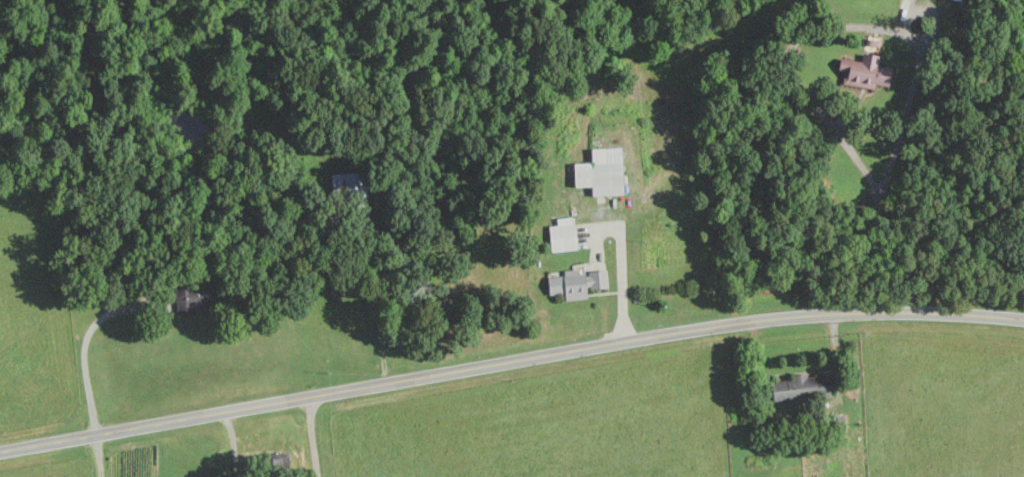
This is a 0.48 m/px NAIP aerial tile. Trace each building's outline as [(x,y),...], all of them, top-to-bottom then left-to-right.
[(861,62),(840,59),(836,83),(872,89),(872,86),(887,88),(890,69),(876,66),(878,57),(862,54),(861,62)] [(622,194),(620,146),(589,147),(589,161),(571,162),(572,186),(590,185),(590,195),(622,194)] [(329,172),(330,190),(354,189),(354,191),(361,191),(360,171),(329,172)] [(555,217),(555,225),(548,225),(549,251),(574,250),(573,217),(555,217)] [(546,277),(547,293),(563,292),(563,300),(585,298),(584,288),(607,286),(605,269),(575,272),(575,269),(562,270),(562,276),(546,277)] [(771,399),(831,394),(829,374),(770,378),(771,399)]
